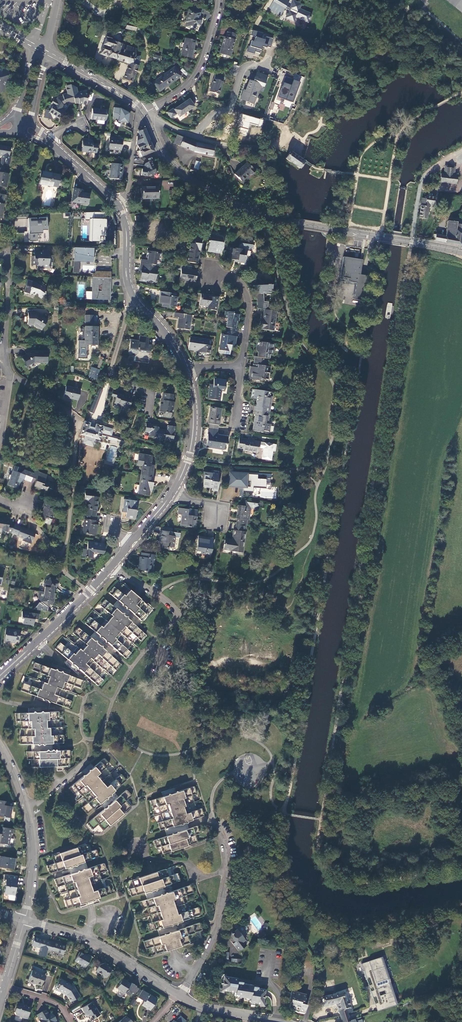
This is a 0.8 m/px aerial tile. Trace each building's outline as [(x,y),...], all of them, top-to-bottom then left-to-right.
[(282,17),(286,10),(291,11),(287,19),(295,22),(297,18),(309,23),(310,20),(311,20),(311,19),(312,15),(308,14),(300,10),(302,6),(294,3),(291,10),(287,8),(290,3),(286,0),(276,0),(270,10),(282,17)] [(201,13),(189,10),(186,22),(188,23),(187,27),(195,29),(196,25),(200,26),(201,20),(199,20),(201,13)] [(270,48),(274,37),(253,30),(246,52),(254,54),(255,52),(260,54),(263,45),(270,48)] [(230,56),(236,35),(227,32),(225,37),(224,37),(219,53),(230,56)] [(99,54),(116,60),(121,44),(111,40),(112,37),(107,35),(99,54)] [(192,58),(196,41),(186,38),(182,55),(192,58)] [(121,44),(116,60),(129,64),(124,79),(132,82),(134,79),(134,76),(135,76),(138,67),(134,65),(136,56),(137,50),(121,44)] [(230,72),(237,74),(239,67),(236,66),(236,67),(232,66),(230,72)] [(174,67),(154,82),(160,89),(166,85),(167,86),(180,76),(174,67)] [(222,82),(224,76),(215,73),(213,79),(209,92),(218,94),(222,82)] [(264,86),(266,80),(256,77),(256,76),(254,82),(251,81),(246,93),(244,93),(241,100),(247,102),(252,103),(254,97),(256,97),(261,85),(264,86)] [(285,76),(277,97),(293,103),(301,82),(285,76)] [(84,93),(83,91),(78,92),(77,87),(72,89),(73,92),(75,102),(75,103),(82,102),(82,103),(87,104),(89,95),(84,93)] [(67,94),(63,95),(64,96),(57,98),(56,100),(54,99),(48,107),(50,109),(50,110),(48,112),(54,116),(59,119),(64,111),(63,110),(64,109),(63,107),(62,106),(63,105),(75,102),(73,92),(67,94)] [(194,107),(189,99),(174,110),(173,111),(172,109),(167,113),(170,118),(175,114),(180,121),(189,114),(187,111),(194,107)] [(128,123),(129,113),(120,108),(114,108),(113,118),(124,123),(128,123)] [(48,112),(50,110),(46,109),(43,117),(52,120),(54,116),(48,112)] [(107,112),(92,109),(91,119),(106,121),(107,112)] [(264,120),(240,113),(235,133),(246,136),(250,124),(262,127),(264,120)] [(140,151),(152,145),(149,138),(145,129),(138,132),(140,136),(137,136),(136,145),(138,145),(140,151)] [(213,156),(214,146),(196,143),(177,135),(173,143),(179,146),(194,152),(213,156)] [(122,140),(110,138),(109,149),(121,150),(122,140)] [(93,142),(83,141),(82,151),(97,153),(98,144),(93,144),(93,142)] [(140,157),(142,157),(155,152),(152,145),(140,151),(138,152),(140,157)] [(3,156),(1,165),(0,165),(0,173),(3,173),(5,163),(10,164),(11,156),(10,156),(11,148),(0,146),(0,155),(3,156)] [(298,169),(303,161),(289,151),(284,159),(290,163),(298,169)] [(151,161),(146,163),(145,165),(144,169),(143,169),(142,175),(148,176),(151,174),(152,176),(157,173),(151,161)] [(199,171),(200,162),(196,161),(193,169),(191,168),(189,171),(196,174),(197,170),(199,171)] [(251,175),(255,171),(247,162),(235,174),(242,181),(250,174),(251,175)] [(123,165),(112,163),(111,178),(122,179),(123,165)] [(454,176),(455,168),(444,166),(443,175),(440,174),(439,183),(455,185),(456,176),(454,176)] [(60,175),(41,172),(39,184),(58,187),(60,175)] [(8,174),(3,173),(0,173),(0,186),(6,187),(8,174)] [(159,198),(158,187),(142,187),(143,199),(159,198)] [(74,189),(72,202),(88,204),(89,195),(81,193),(82,190),(74,189)] [(424,200),(421,200),(419,206),(421,206),(420,209),(419,209),(418,219),(425,220),(427,209),(428,205),(432,206),(433,198),(425,197),(424,200)] [(36,218),(28,219),(29,234),(29,241),(37,241),(37,233),(42,233),(42,230),(47,230),(47,218),(38,218),(38,219),(36,219),(36,218)] [(96,220),(85,219),(84,231),(96,232),(96,230),(109,230),(109,222),(96,221),(96,220)] [(461,247),(461,241),(461,226),(455,225),(456,223),(446,222),(444,237),(443,244),(461,247)] [(443,244),(444,237),(435,235),(434,243),(443,244)] [(208,251),(221,253),(223,243),(222,243),(223,238),(211,236),(210,241),(209,241),(208,251)] [(200,250),(201,243),(195,242),(195,244),(190,243),(187,262),(197,263),(199,250),(200,250)] [(254,246),(242,243),(239,246),(238,249),(232,248),(230,259),(236,260),(236,262),(244,263),(246,251),(251,251),(254,250),(254,246)] [(94,248),(75,247),(74,266),(79,266),(79,261),(80,261),(93,261),(94,248)] [(39,265),(39,268),(51,268),(51,267),(55,266),(55,255),(51,255),(52,250),(45,250),(45,252),(45,254),(37,253),(37,252),(35,252),(34,256),(38,256),(38,260),(34,260),(34,265),(39,265)] [(141,266),(156,268),(158,261),(161,261),(162,252),(148,250),(146,259),(142,258),(141,266)] [(360,259),(344,256),(342,277),(349,277),(348,281),(356,282),(353,299),(365,300),(369,275),(359,274),(362,259),(360,259)] [(156,274),(156,268),(141,266),(140,271),(142,271),(140,281),(147,282),(148,280),(157,281),(158,274),(156,274)] [(196,272),(181,269),(180,280),(195,282),(196,272)] [(111,279),(112,271),(96,270),(96,273),(96,271),(100,271),(100,278),(111,279)] [(110,299),(111,279),(100,278),(93,278),(92,300),(98,300),(98,299),(110,299)] [(257,309),(264,310),(266,310),(267,303),(262,303),(262,293),(271,293),(271,285),(265,284),(258,279),(252,286),(257,290),(257,309)] [(28,285),(26,293),(31,294),(31,293),(34,294),(34,293),(37,295),(38,294),(40,294),(40,296),(44,298),(47,293),(48,293),(48,291),(47,291),(47,286),(43,283),(41,285),(39,284),(38,284),(37,283),(38,283),(38,282),(34,281),(33,282),(33,281),(29,280),(28,285)] [(179,294),(163,291),(162,304),(165,304),(164,306),(174,307),(174,306),(179,306),(180,296),(178,296),(179,294)] [(212,296),(201,294),(200,305),(208,306),(208,310),(216,311),(218,299),(212,297),(212,296)] [(274,331),(277,312),(266,310),(264,310),(263,314),(264,314),(263,321),(261,321),(260,329),(274,331)] [(225,331),(237,333),(238,329),(236,328),(237,321),(238,321),(239,315),(232,314),(233,312),(225,311),(224,318),(227,319),(225,331)] [(190,330),(191,316),(174,313),(173,317),(179,318),(177,328),(190,330)] [(37,314),(28,314),(28,324),(34,325),(42,329),(48,320),(37,314)] [(97,327),(97,316),(85,315),(85,326),(84,326),(84,341),(79,341),(78,358),(87,359),(87,345),(97,345),(98,327),(97,327)] [(235,345),(237,333),(225,331),(225,335),(221,335),(219,350),(224,351),(224,354),(230,355),(231,345),(235,345)] [(139,341),(131,340),(129,350),(129,352),(133,353),(138,353),(139,351),(147,352),(148,345),(149,337),(140,336),(139,341)] [(209,341),(190,338),(188,349),(199,351),(199,352),(210,354),(211,347),(208,346),(209,341)] [(254,361),(266,363),(267,359),(268,359),(270,354),(273,354),(275,344),(257,341),(255,351),(258,352),(258,357),(255,356),(254,361)] [(47,362),(48,352),(33,352),(23,358),(27,366),(34,362),(47,362)] [(266,366),(266,363),(254,361),(254,367),(251,367),(249,379),(262,380),(262,379),(268,380),(270,374),(267,373),(268,366),(266,366)] [(100,371),(92,368),(89,376),(97,379),(100,371)] [(226,381),(214,379),(213,385),(210,385),(208,399),(220,400),(221,391),(224,391),(226,381)] [(80,391),(66,387),(63,397),(78,401),(80,391)] [(255,410),(270,413),(272,397),(270,396),(270,392),(253,389),(252,398),(259,399),(258,406),(256,406),(255,410)] [(99,390),(89,415),(93,416),(103,391),(99,390)] [(174,398),(173,398),(171,398),(171,394),(163,393),(162,401),(163,401),(163,404),(161,404),(160,412),(165,413),(165,417),(171,418),(172,410),(173,410),(174,402),(173,402),(174,398)] [(135,397),(131,395),(129,396),(128,397),(126,396),(120,394),(117,402),(121,404),(126,406),(126,408),(130,409),(134,399),(135,397)] [(209,424),(209,428),(218,430),(218,425),(219,425),(221,409),(211,408),(208,424),(209,424)] [(268,424),(270,413),(255,410),(254,414),(256,415),(254,431),(263,432),(263,431),(269,431),(271,424),(268,424)] [(101,433),(103,427),(96,425),(95,428),(89,426),(90,424),(84,421),(80,435),(98,440),(99,437),(123,443),(124,440),(101,433)] [(149,436),(154,437),(155,436),(158,436),(158,437),(158,439),(169,440),(170,442),(172,441),(173,441),(175,427),(168,425),(167,431),(159,430),(159,429),(158,427),(156,427),(151,426),(150,424),(146,423),(145,425),(144,426),(144,428),(145,429),(144,432),(148,432),(149,434),(149,436)] [(218,430),(209,428),(206,447),(224,450),(225,445),(227,445),(228,437),(216,435),(216,434),(217,434),(218,430)] [(244,449),(244,451),(257,453),(258,448),(263,449),(261,459),(271,460),(272,451),(275,452),(276,445),(255,442),(255,439),(249,438),(249,442),(245,441),(245,440),(239,439),(237,448),(244,449)] [(142,466),(141,475),(152,476),(153,466),(150,466),(152,456),(138,454),(137,465),(142,466)] [(34,473),(35,470),(33,470),(27,470),(26,471),(25,470),(20,473),(22,469),(15,466),(12,476),(10,475),(9,480),(10,480),(8,486),(18,489),(20,484),(24,480),(31,483),(32,478),(34,473)] [(47,475),(35,470),(34,473),(32,478),(36,480),(34,486),(47,491),(48,488),(52,490),(54,485),(45,481),(47,475)] [(219,471),(212,470),(211,472),(205,471),(204,477),(205,477),(203,486),(212,487),(212,490),(218,491),(219,483),(217,482),(219,471)] [(253,484),(253,474),(245,474),(246,475),(242,475),(241,479),(234,479),(233,479),(230,485),(233,485),(231,495),(242,497),(244,484),(253,484)] [(152,476),(141,475),(139,491),(142,492),(142,494),(148,495),(149,493),(151,493),(153,483),(151,483),(152,476)] [(87,502),(85,515),(96,516),(99,497),(92,496),(92,493),(86,492),(84,501),(87,502)] [(135,501),(126,499),(123,513),(126,513),(125,517),(132,518),(132,516),(135,516),(137,507),(134,507),(135,501)] [(56,505),(45,501),(43,506),(45,506),(43,512),(41,512),(39,517),(45,519),(44,522),(50,525),(55,510),(54,509),(56,505)] [(244,506),(239,505),(237,519),(238,519),(237,524),(245,525),(251,526),(252,521),(248,520),(249,507),(256,508),(257,503),(245,501),(244,506)] [(197,511),(179,508),(178,514),(182,515),(181,526),(195,528),(197,511)] [(96,516),(85,515),(82,533),(95,535),(97,525),(95,524),(96,516)] [(11,533),(14,525),(9,524),(9,520),(0,519),(0,529),(2,529),(2,531),(11,533)] [(236,531),(234,531),(232,542),(224,541),(223,550),(223,549),(242,552),(246,532),(244,532),(245,525),(237,524),(236,531)] [(27,530),(15,525),(14,525),(11,533),(17,535),(17,536),(24,539),(23,541),(31,544),(35,535),(26,531),(27,530)] [(160,531),(157,548),(167,550),(167,547),(173,548),(175,538),(179,539),(180,534),(172,533),(172,529),(165,528),(164,531),(160,531)] [(204,539),(198,539),(195,555),(210,558),(213,539),(204,538),(204,539)] [(106,545),(88,541),(87,549),(83,548),(82,556),(93,558),(94,552),(105,554),(106,545)] [(155,555),(141,553),(141,558),(139,557),(137,570),(144,571),(144,572),(151,573),(153,559),(155,560),(155,555)] [(45,587),(44,592),(53,593),(55,587),(56,588),(59,585),(50,578),(47,581),(46,581),(43,584),(43,586),(45,587)] [(61,643),(55,649),(67,659),(65,663),(74,671),(77,668),(93,682),(97,685),(103,680),(101,678),(98,675),(103,670),(106,672),(111,666),(116,670),(121,664),(116,659),(112,656),(115,652),(117,650),(126,658),(131,653),(127,650),(137,638),(141,641),(146,635),(136,627),(138,624),(140,623),(141,621),(147,615),(143,612),(148,606),(146,604),(125,586),(123,584),(118,590),(114,587),(109,593),(118,600),(113,606),(106,600),(100,606),(103,609),(94,620),(90,617),(85,623),(95,631),(90,637),(79,628),(73,633),(79,638),(73,644),(71,642),(66,648),(61,643)] [(53,593),(44,592),(43,598),(40,601),(47,606),(49,604),(51,605),(54,602),(55,596),(53,595),(53,593)] [(39,613),(22,611),(21,618),(23,619),(23,623),(33,624),(35,619),(38,619),(39,613)] [(21,631),(6,629),(4,642),(14,643),(15,641),(18,642),(21,631)] [(24,683),(21,691),(35,696),(34,700),(49,706),(51,702),(69,709),(72,701),(65,698),(68,691),(71,692),(73,685),(81,688),(83,680),(68,675),(70,671),(60,667),(57,666),(55,670),(52,668),(35,662),(32,670),(39,672),(40,673),(37,680),(35,679),(32,686),(24,683)] [(31,759),(31,767),(45,766),(48,766),(52,766),(57,766),(70,765),(70,750),(66,750),(60,750),(60,745),(60,743),(63,742),(63,727),(59,727),(59,711),(49,712),(49,707),(28,708),(28,713),(16,714),(16,721),(20,721),(21,729),(24,729),(24,736),(20,736),(20,744),(31,744),(31,751),(27,752),(27,759),(31,759)] [(82,808),(87,814),(99,804),(100,806),(102,808),(103,810),(87,824),(93,830),(98,825),(103,831),(108,826),(125,811),(130,807),(126,801),(132,796),(126,790),(118,797),(114,792),(126,780),(121,775),(115,779),(105,768),(109,765),(104,759),(94,767),(91,763),(89,765),(81,772),(82,773),(84,776),(69,788),(74,794),(77,791),(88,803),(82,808)] [(160,846),(162,854),(170,852),(190,845),(197,843),(195,835),(200,833),(197,826),(194,827),(188,829),(188,827),(186,822),(204,816),(202,809),(197,810),(192,795),(197,794),(194,786),(176,792),(175,790),(174,788),(161,792),(163,797),(151,801),(154,808),(158,807),(163,821),(158,823),(160,830),(164,829),(167,836),(153,840),(156,848),(160,846)] [(9,801),(0,800),(0,816),(10,818),(12,804),(9,803),(9,801)] [(14,829),(0,827),(0,829),(0,843),(9,845),(11,834),(13,834),(14,829)] [(65,900),(67,908),(85,902),(87,905),(87,906),(99,902),(97,898),(110,893),(108,886),(103,888),(98,873),(106,870),(104,863),(88,868),(85,861),(98,857),(96,850),(88,852),(86,844),(52,856),(54,863),(47,865),(50,873),(64,868),(65,871),(65,873),(66,876),(55,879),(57,887),(64,884),(67,891),(70,899),(65,900)] [(1,857),(0,862),(0,867),(13,869),(15,859),(1,857)] [(153,947),(156,954),(163,951),(190,942),(196,940),(194,933),(202,930),(199,923),(193,925),(185,928),(183,923),(182,921),(190,918),(200,915),(198,907),(191,909),(189,903),(188,902),(186,894),(193,892),(190,885),(172,891),(170,884),(180,881),(178,873),(174,874),(173,875),(171,868),(166,869),(139,878),(132,880),(134,887),(130,889),(132,896),(145,892),(148,899),(140,902),(142,909),(146,908),(151,923),(147,924),(150,931),(157,929),(160,936),(144,941),(146,949),(153,947)] [(15,893),(17,876),(5,875),(4,880),(6,880),(4,893),(8,894),(9,894),(10,893),(15,893)] [(242,935),(240,933),(239,933),(236,930),(235,930),(232,926),(228,939),(237,950),(239,951),(246,946),(243,942),(244,941),(242,937),(242,935)] [(43,948),(48,949),(51,939),(46,938),(47,937),(42,936),(42,937),(34,935),(32,943),(43,947),(43,948)] [(51,939),(48,949),(52,950),(52,949),(63,953),(66,944),(59,942),(59,941),(54,940),(51,939)] [(87,954),(80,950),(75,959),(82,963),(80,966),(85,968),(92,955),(88,953),(87,954)] [(384,957),(363,962),(376,1011),(397,1005),(384,957)] [(110,968),(108,967),(105,965),(104,963),(99,965),(96,972),(101,974),(102,976),(105,978),(107,977),(111,969),(110,968)] [(42,983),(45,973),(32,969),(28,980),(35,982),(35,981),(42,983)] [(237,978),(223,976),(221,989),(220,989),(219,992),(223,993),(224,992),(235,993),(235,996),(250,999),(250,1002),(261,1004),(260,1006),(264,1007),(265,1003),(263,1003),(264,990),(257,989),(257,987),(256,986),(254,986),(253,987),(252,986),(252,985),(242,984),(242,982),(241,981),(240,981),(238,982),(236,982),(237,978)] [(71,1001),(79,996),(74,987),(69,983),(62,978),(59,982),(61,984),(58,989),(63,992),(65,993),(66,994),(71,1001)] [(135,994),(138,989),(135,987),(136,986),(131,983),(130,985),(126,982),(127,981),(122,978),(119,983),(119,984),(117,988),(119,990),(120,991),(123,993),(125,993),(129,996),(132,992),(135,994)] [(150,1010),(157,999),(142,990),(141,990),(138,997),(144,1001),(142,1005),(150,1010)] [(290,992),(288,1000),(290,1001),(288,1010),(293,1012),(293,1010),(299,1012),(299,1013),(304,1014),(306,1007),(300,1005),(301,1003),(303,1003),(305,996),(290,992)] [(315,999),(316,1001),(315,1002),(315,1004),(316,1005),(317,1008),(322,1007),(335,1005),(341,1021),(351,1021),(354,1020),(355,1020),(354,1017),(356,1016),(354,1011),(352,1011),(349,1000),(346,1001),(343,992),(331,995),(320,998),(315,999)] [(94,1001),(83,1007),(88,1016),(91,1015),(93,1019),(100,1015),(95,1006),(96,1006),(94,1001)] [(27,1020),(30,1008),(21,1006),(21,1005),(17,1004),(14,1013),(15,1016),(22,1017),(22,1018),(27,1020)] [(38,1017),(40,1020),(39,1021),(55,1021),(54,1021),(56,1021),(52,1013),(49,1015),(46,1010),(37,1015),(38,1017)]
